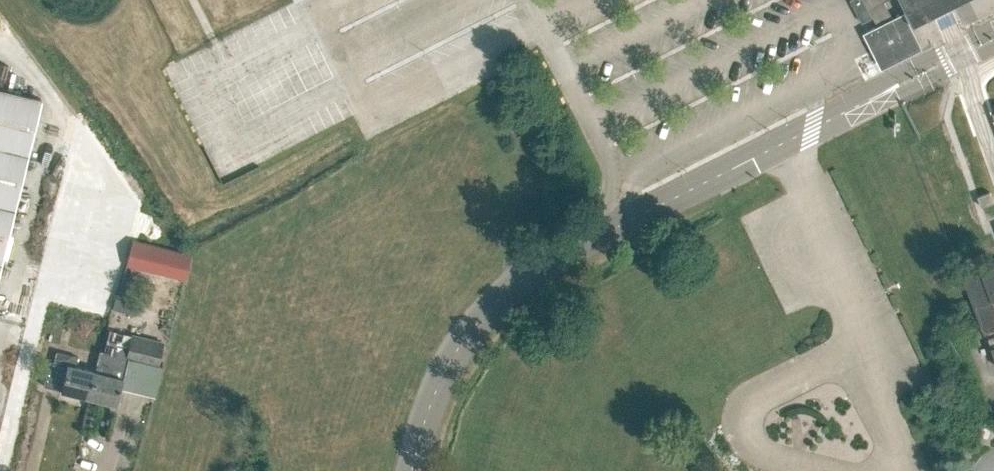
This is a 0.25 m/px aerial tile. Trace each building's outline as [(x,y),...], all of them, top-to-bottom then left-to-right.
[(878,26),(865,32),(883,69),(924,49),(905,12),(893,18),(884,1),(886,0),(865,0),(878,26)] [(906,11),(928,0),(900,0),(906,11)] [(266,104),(278,104),(277,84),(255,84),(256,112),(266,112),(266,104)] [(41,99),(0,89),(0,266),(41,99)] [(136,242),(133,270),(195,276),(198,248),(136,242)] [(993,330),(993,306),(992,300),(993,299),(993,265),(962,276),(983,334),(993,330)] [(116,307),(139,313),(142,301),(118,296),(116,307)] [(94,370),(88,397),(116,404),(121,381),(151,389),(163,342),(109,328),(103,351),(99,350),(94,370)] [(75,366),(78,356),(56,351),(53,362),(49,361),(43,386),(88,397),(94,370),(75,366)]
